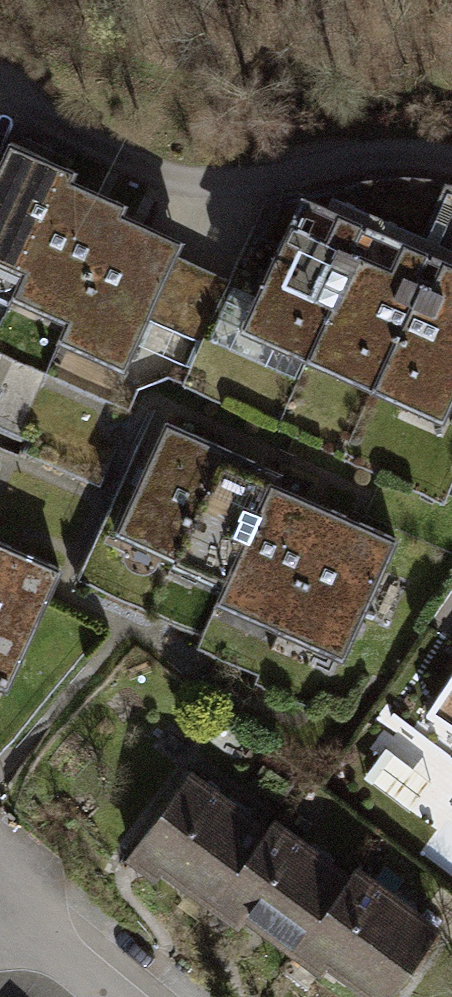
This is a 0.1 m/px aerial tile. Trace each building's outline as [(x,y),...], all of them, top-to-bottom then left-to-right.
[(0,165),(0,268),(25,279),(15,304),(68,327),(59,346),(124,375),(152,323),(200,344),(228,281),(179,258),(187,247),(124,217),(128,208),(73,184),(76,175),(12,145),(2,166),(0,165)] [(310,364),(376,232),(304,199),(244,336),(310,364)] [(374,397),(438,260),(376,232),(310,364),(374,397)] [(438,260),(374,397),(447,428),(451,418),(451,266),(438,260)] [(279,475),(167,428),(119,539),(178,562),(173,570),(227,591),(218,606),(345,662),(399,542),(274,488),(279,475)] [(7,694),(61,574),(0,548),(0,690),(7,694)] [(430,718),(451,734),(451,687),(430,718)] [(193,772),(125,865),(155,885),(161,875),(213,915),(270,827),(193,772)] [(275,819),(270,827),(213,915),(238,935),(247,924),(289,957),(353,878),(275,819)] [(353,878),(289,957),(321,982),(329,971),(366,996),(398,996),(445,932),(358,870),(353,878)]
